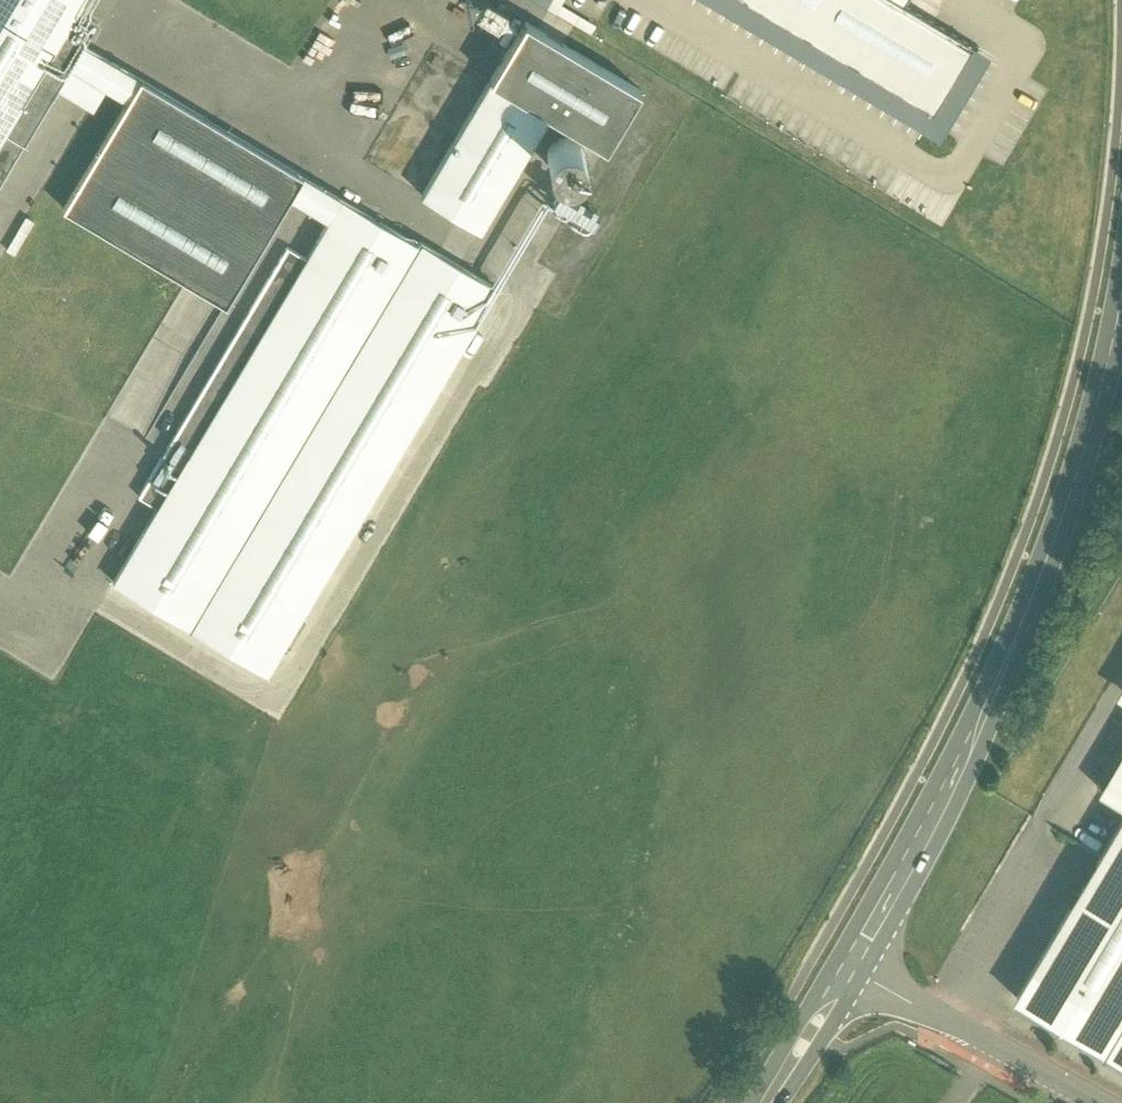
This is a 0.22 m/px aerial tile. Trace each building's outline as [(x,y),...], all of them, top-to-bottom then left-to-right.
[(71,67),(128,101),(64,209),(226,306),(290,198),(329,221),(307,258),(287,247),(139,496),(158,508),(114,582),(267,674),(498,288),(420,242),(419,245),(84,45),(97,23),(78,12),(85,0),(0,0),(0,186),(71,67)] [(935,113),(972,48),(902,8),(907,0),(741,0),(935,113)] [(525,22),(422,195),(480,230),(549,115),(606,149),(641,91),(525,22)] [(571,139),(566,138),(561,139),(558,140),(555,142),(553,144),(550,147),(549,151),(548,154),(548,157),(548,161),(549,163),(551,167),(553,169),(555,171),(557,173),(560,174),(564,175),(567,175),(571,175),(575,173),(578,171),(580,170),(582,166),(584,163),(585,159),(585,156),(585,154),(584,151),(582,147),(580,143),(577,141),(575,140),(571,139)] [(1017,998),(1121,1061),(1121,822),(1017,998)]
